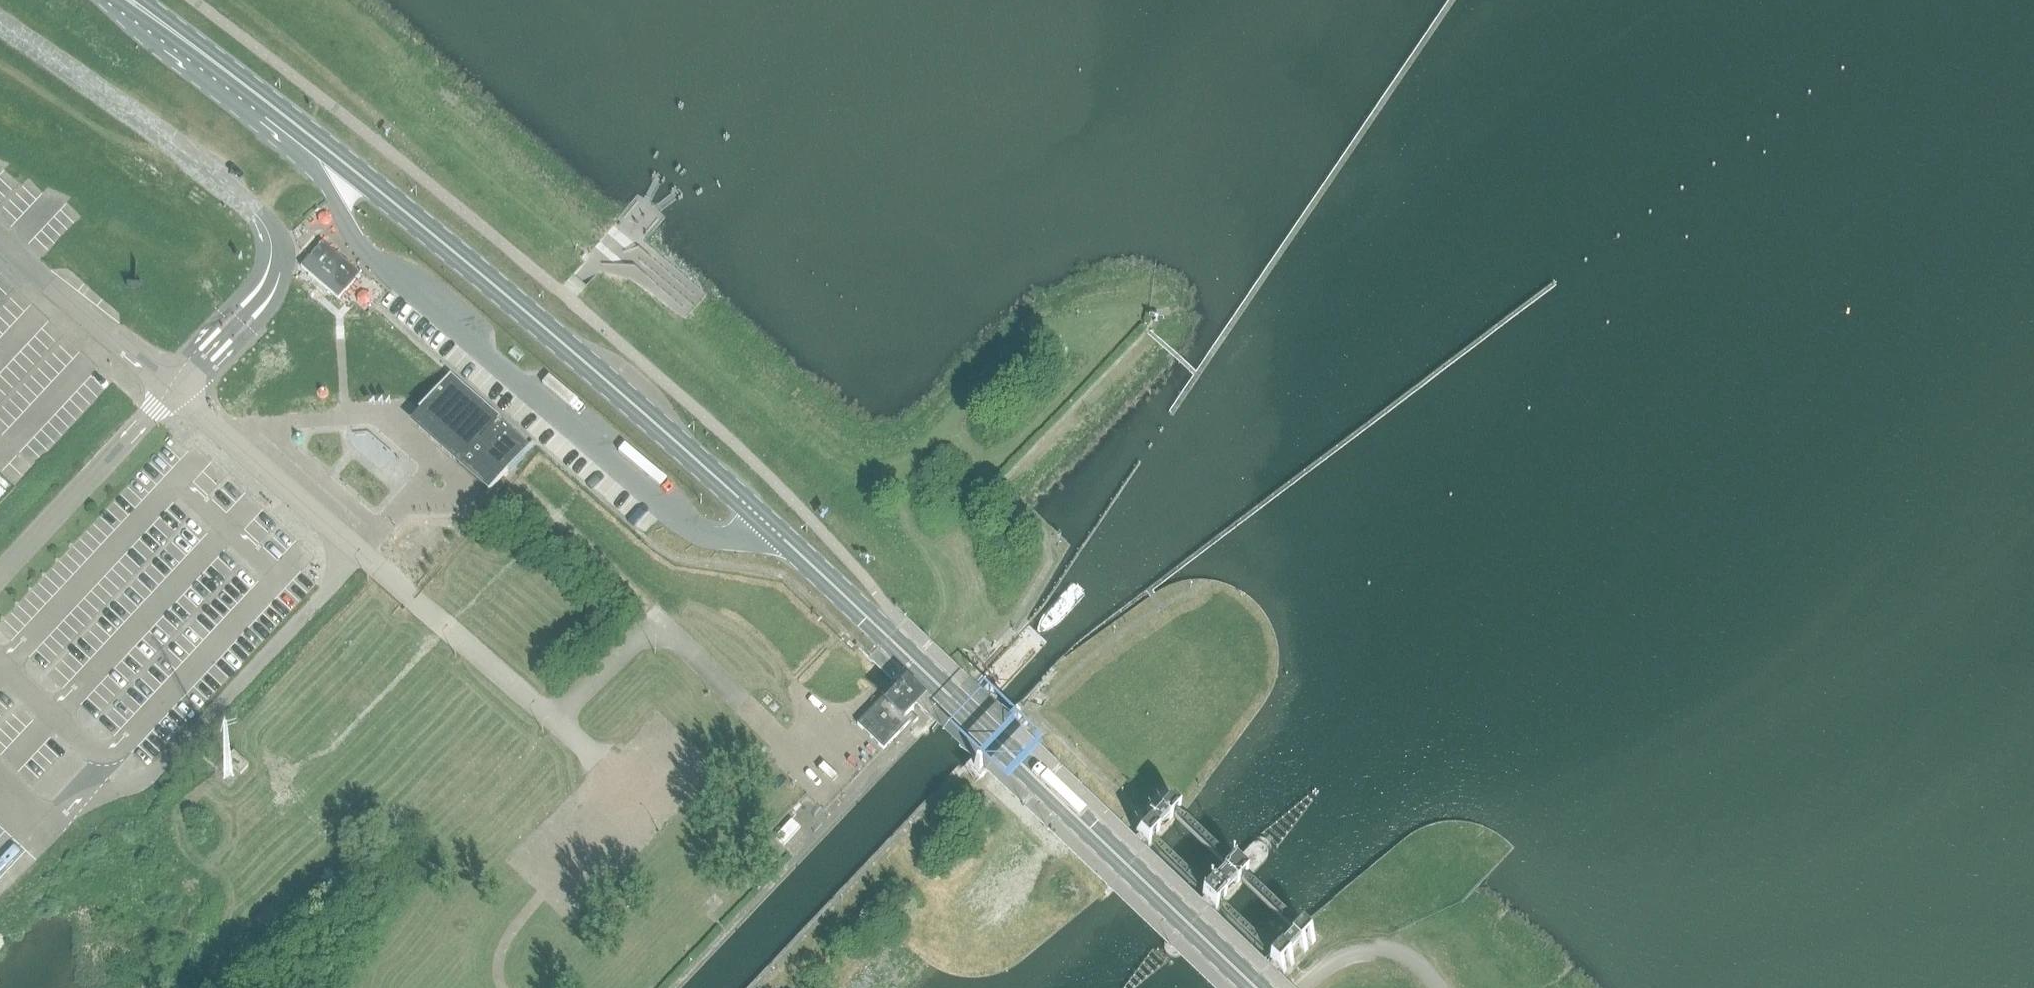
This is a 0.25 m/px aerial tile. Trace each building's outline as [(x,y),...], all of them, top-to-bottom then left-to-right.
[(310,256),(301,266),(315,278),(339,299),(344,292),(360,273),(323,242),(310,256)] [(434,393),(419,411),(420,412),(421,410),(468,452),(458,463),(489,490),(488,491),(489,492),(529,446),(499,419),(500,417),(512,404),(496,390),(583,290),(576,284),(570,279),(483,379),(462,361),(450,374),(434,393)] [(941,673),(928,688),(931,691),(935,695),(949,680),(945,676),(941,673)] [(884,749),(904,728),(901,725),(915,710),(892,688),(858,724),(884,749)] [(1021,712),(1017,708),(1011,715),(1007,720),(1010,723),(1009,724),(1006,721),(982,745),(981,747),(979,749),(982,753),(981,754),(978,751),(973,755),(967,761),(971,765),(980,773),(983,770),(1027,724),(1030,720),(1021,712)] [(249,765),(235,752),(226,761),(241,774),(249,765)] [(1154,801),(1143,812),(1152,821),(1163,810),(1154,801)] [(1254,839),(1224,871),(1209,887),(1165,932),(1164,936),(1164,940),(1165,944),(1168,947),(1171,950),(1175,951),(1179,950),(1183,948),(1240,887),(1270,855),(1272,852),(1273,848),(1273,844),(1271,841),(1269,838),(1265,836),(1261,836),(1258,837),(1254,839)]
